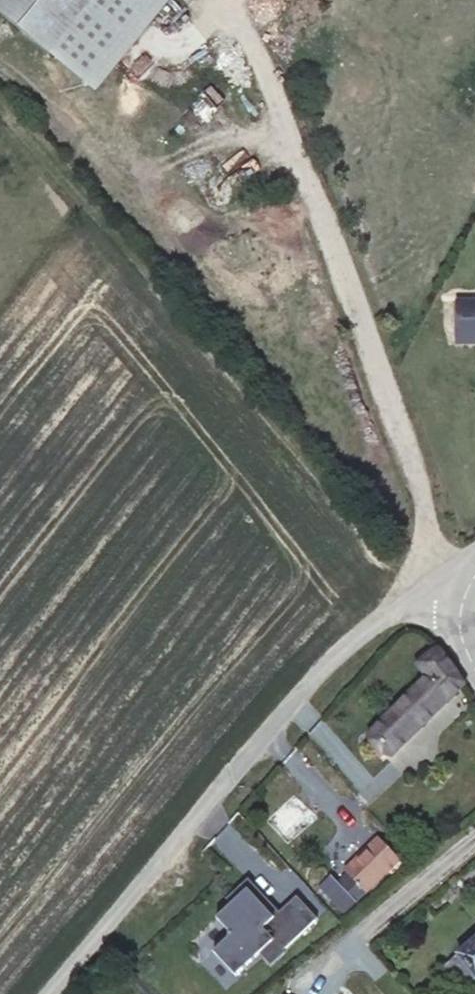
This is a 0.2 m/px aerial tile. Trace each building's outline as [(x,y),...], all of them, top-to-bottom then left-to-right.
[(95,91),(170,0),(0,0),(0,13),(95,91)] [(455,339),(474,339),(474,295),(453,295),(455,339)] [(390,755),(463,682),(439,650),(437,650),(417,664),(428,676),(370,735),(390,755)] [(345,912),(399,859),(378,838),(346,869),(348,872),(338,883),(331,876),(320,886),(345,912)] [(268,898),(251,878),(230,898),(235,905),(220,917),(231,931),(229,939),(216,950),(237,974),(262,954),(273,966),(286,951),(320,920),(300,897),(275,919),(264,904),(268,898)] [(474,982),(474,939),(442,968),(464,992),(474,982)]
